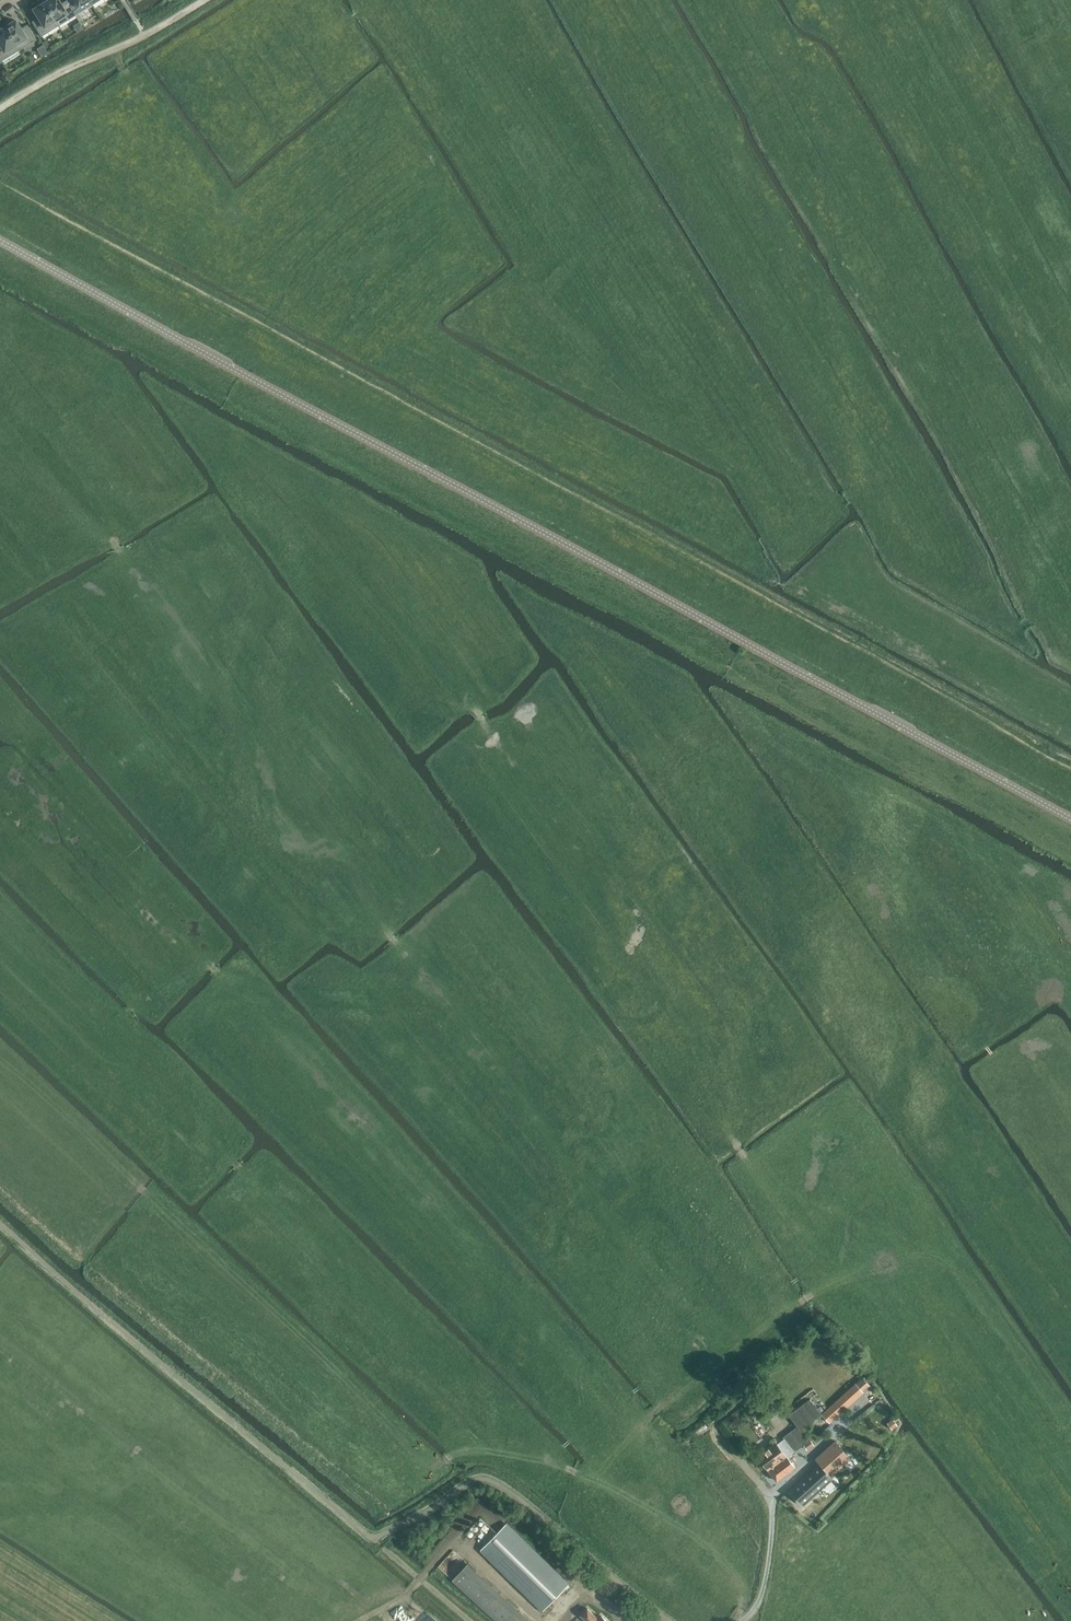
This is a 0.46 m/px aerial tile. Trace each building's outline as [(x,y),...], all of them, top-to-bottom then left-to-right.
[(41,36),(59,25),(42,0),(36,4),(38,6),(32,9),(38,18),(32,22),(41,36)] [(66,1),(60,4),(58,0),(42,0),(59,25),(75,15),(66,1)] [(66,1),(75,15),(91,5),(88,0),(67,0),(66,1)] [(2,25),(18,50),(35,40),(26,26),(20,29),(15,20),(9,24),(8,21),(2,25)] [(18,50),(2,25),(0,26),(0,59),(1,61),(18,50)] [(822,1410),(831,1420),(864,1390),(856,1381),(822,1410)] [(786,1455),(787,1456),(808,1441),(800,1429),(822,1413),(810,1398),(788,1415),(797,1426),(783,1437),(784,1438),(777,1443),(776,1442),(758,1456),(767,1469),(786,1455)] [(854,1454),(836,1436),(816,1456),(834,1474),(854,1454)] [(795,1467),(787,1456),(786,1455),(767,1469),(776,1481),(795,1467)] [(803,1506),(833,1479),(820,1464),(790,1491),(803,1506)] [(829,1504),(839,1495),(832,1488),(823,1497),(829,1504)] [(543,1611),(568,1585),(506,1524),(480,1550),(543,1611)] [(517,1607),(469,1562),(452,1580),(496,1620),(533,1620),(517,1607)] [(602,1615),(599,1618),(588,1608),(574,1620),(607,1620),(602,1615)]
